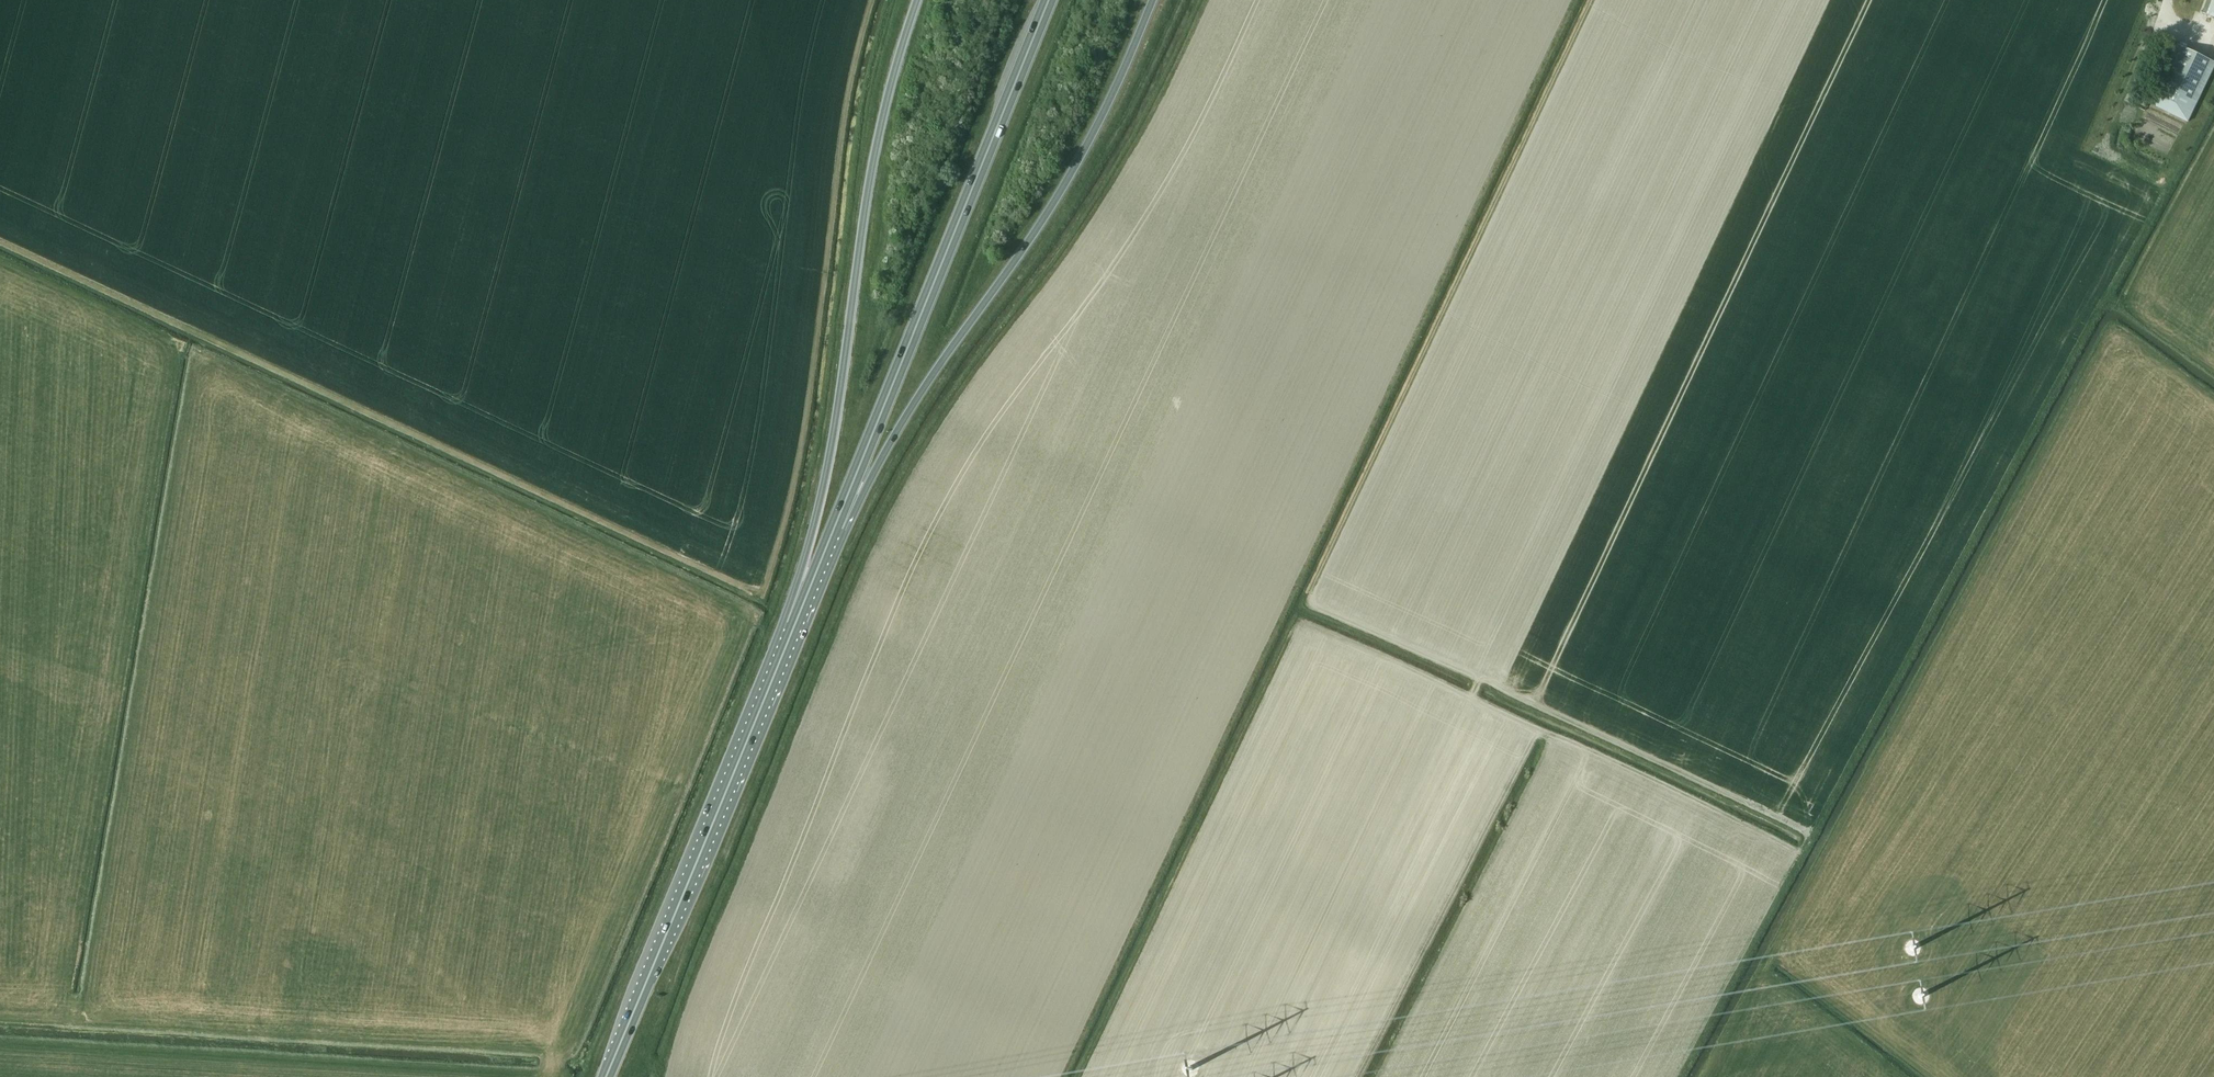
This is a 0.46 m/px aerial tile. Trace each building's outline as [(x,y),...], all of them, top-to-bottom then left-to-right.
[(2213,17),(2213,0),(2193,0),(2190,8),(2213,17)] [(2187,122),(2213,67),(2213,62),(2177,44),(2148,103),(2187,122)]
